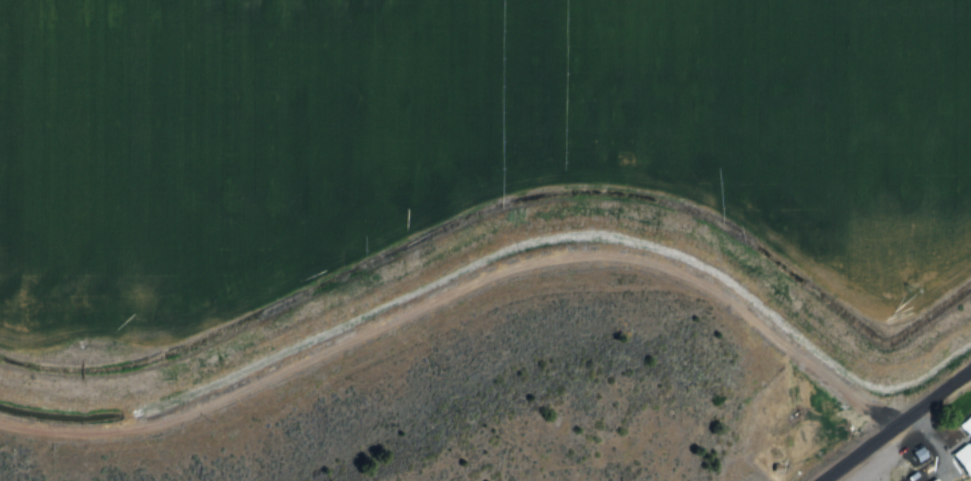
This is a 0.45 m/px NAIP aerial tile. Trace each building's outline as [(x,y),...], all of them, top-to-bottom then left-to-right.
[(957,424),(970,413),(970,442),(957,424)] [(920,447),(926,456),(917,462),(911,453),(920,447)]
